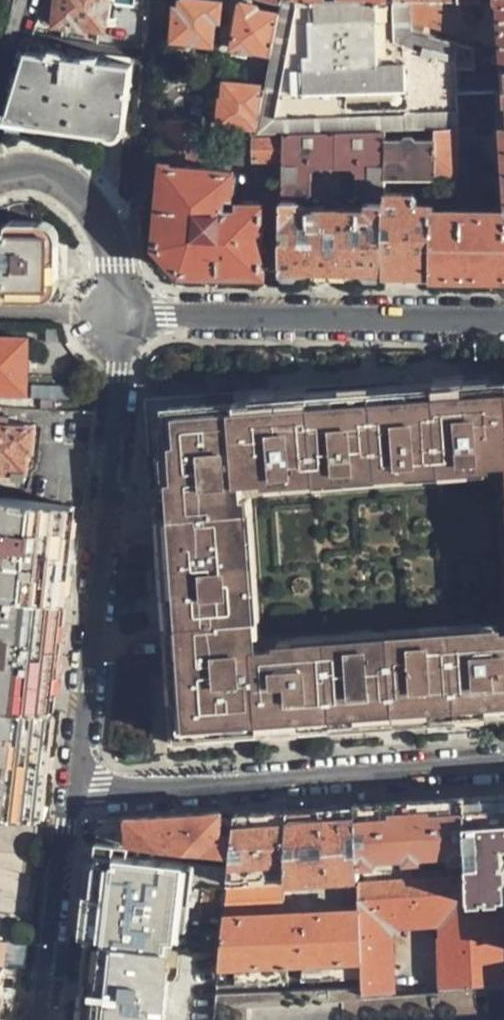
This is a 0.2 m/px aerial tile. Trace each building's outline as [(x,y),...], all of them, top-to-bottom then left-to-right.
[(102,0),(57,0),(55,18),(58,24),(76,25),(75,22),(100,25),(102,0)] [(180,5),(176,4),(173,37),(188,38),(188,42),(212,43),(214,19),(220,19),(221,0),(181,0),(180,5)] [(435,126),(463,126),(464,87),(463,65),(496,65),(495,50),(480,50),(479,41),(475,41),(474,38),(461,39),(413,26),(412,14),(412,0),(309,0),(281,1),(278,12),(272,51),(265,85),(258,123),(257,132),(285,130),(337,129),(386,128),(435,126)] [(412,14),(447,27),(474,25),(472,1),(461,1),(461,0),(412,0),(412,14)] [(253,47),(272,51),(278,12),(259,8),(260,4),(243,1),(237,23),(231,45),(252,51),(253,47)] [(26,45),(6,123),(69,127),(124,131),(131,62),(42,53),(42,47),(26,45)] [(265,85),(226,81),(224,99),(221,98),(220,118),(258,123),(265,85)] [(464,87),(463,126),(503,125),(503,87),(464,87)] [(165,119),(164,138),(169,137),(195,136),(196,118),(165,119)] [(386,137),(386,128),(337,129),(337,162),(360,163),(359,194),(385,195),(385,191),(386,176),(386,137)] [(337,129),(285,130),(285,135),(284,157),(283,193),(309,193),(310,161),(337,162),(337,129)] [(436,158),(435,138),(417,137),(415,134),(405,134),(403,138),(386,137),(386,176),(435,176),(436,158)] [(284,157),(285,135),(256,135),(255,157),(284,157)] [(193,164),(195,136),(169,137),(159,242),(183,268),(220,268),(261,269),(263,202),(241,202),(241,209),(226,209),(222,212),(219,208),(223,205),(224,191),(231,192),(233,169),(193,164)] [(460,138),(435,138),(436,158),(461,158),(460,138)] [(385,200),(384,271),(404,271),(433,272),(435,210),(435,200),(420,200),(420,196),(414,192),(385,191),(385,195),(385,200)] [(337,270),(384,271),(385,200),(370,200),(369,205),(298,206),(298,198),(283,198),(281,270),(337,270)] [(0,208),(0,292),(50,291),(51,275),(63,274),(63,258),(63,240),(60,240),(61,234),(56,231),(38,230),(38,220),(34,221),(33,203),(19,203),(5,206),(0,208)] [(435,210),(433,272),(482,272),(503,272),(503,212),(435,210)] [(482,272),(483,288),(503,288),(503,272),(482,272)] [(27,338),(0,338),(0,390),(26,391),(27,364),(27,338)] [(503,380),(503,368),(415,375),(416,385),(503,380)] [(416,385),(415,375),(332,380),(333,391),(289,393),(288,383),(235,387),(235,397),(206,398),(204,390),(150,394),(172,742),(204,740),(241,737),(311,732),(422,725),(503,719),(503,380),(416,385)] [(333,391),(332,380),(288,383),(289,393),(333,391)] [(235,387),(204,390),(206,398),(235,397),(235,387)] [(36,424),(11,422),(11,415),(0,413),(0,465),(19,466),(18,474),(28,474),(29,449),(35,449),(36,438),(36,424)] [(68,609),(73,562),(79,511),(0,502),(0,603),(68,609)] [(56,717),(62,664),(68,609),(0,603),(0,709),(56,717)] [(44,823),(50,773),(56,717),(0,709),(0,816),(44,823)] [(463,795),(469,888),(470,896),(503,894),(503,793),(480,794),(463,795)] [(406,799),(352,802),(357,874),(358,895),(469,888),(463,795),(406,799)] [(297,806),(288,807),(286,878),(357,874),(352,802),(297,806)] [(262,809),(237,810),(233,852),(229,889),(226,913),(285,911),(286,878),(288,807),(262,809)] [(99,819),(97,839),(154,844),(174,846),(175,837),(194,837),(193,848),(200,848),(233,852),(237,810),(117,818),(99,819)] [(92,890),(87,938),(164,946),(174,846),(97,839),(92,890)] [(229,889),(233,852),(200,848),(198,869),(203,870),(202,886),(229,889)] [(469,888),(358,895),(359,908),(363,976),(363,986),(364,992),(396,990),(392,925),(435,921),(443,934),(446,986),(503,982),(503,963),(503,950),(503,894),(470,896),(469,888)] [(363,976),(359,908),(285,911),(226,913),(218,989),(293,987),(293,962),(301,961),(301,977),(363,976)] [(77,1019),(161,1019),(162,1014),(169,1014),(173,979),(166,979),(169,946),(164,946),(143,944),(87,938),(81,984),(77,1019)] [(446,986),(396,990),(364,992),(363,986),(293,987),(218,989),(214,1019),(503,1019),(503,982),(446,986)]
